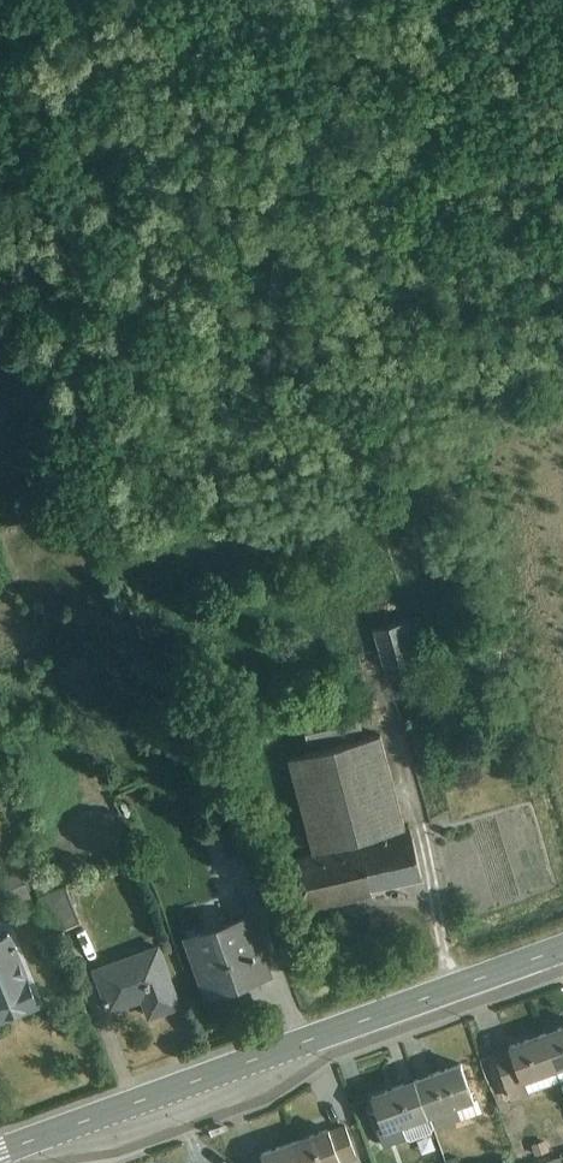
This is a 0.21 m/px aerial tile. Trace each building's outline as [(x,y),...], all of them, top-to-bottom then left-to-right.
[(411,619),(373,630),(384,667),(423,655),(411,619)] [(363,731),(358,706),(336,710),(338,717),(304,723),(308,742),(363,731)] [(372,888),(422,877),(380,735),(341,745),(372,888)] [(373,894),(372,888),(341,745),(288,758),(314,856),(303,858),(314,908),(373,894)] [(13,873),(2,878),(14,907),(34,898),(30,890),(36,888),(23,857),(11,862),(13,867),(11,868),(13,873)] [(57,863),(31,874),(55,932),(81,922),(57,863)] [(207,994),(270,973),(249,913),(187,935),(207,994)] [(37,1005),(26,976),(29,975),(11,932),(0,936),(0,1020),(37,1005)] [(150,1016),(180,1005),(158,944),(95,966),(110,1010),(143,998),(150,1016)] [(543,1034),(561,1079),(562,1079),(562,1026),(543,1034)] [(561,1079),(543,1034),(510,1046),(510,1048),(495,1054),(512,1100),(530,1093),(529,1091),(561,1079)] [(433,1128),(483,1111),(477,1096),(473,1097),(461,1063),(416,1079),(433,1128)] [(433,1128),(416,1079),(372,1095),(377,1111),(372,1113),(384,1145),(406,1138),(411,1139),(432,1131),(433,1128)] [(357,1157),(346,1125),(330,1131),(329,1129),(296,1140),(304,1162),(342,1162),(357,1157)] [(296,1140),(261,1153),(262,1155),(247,1160),(248,1162),(304,1162),(296,1140)] [(535,1161),(535,1162),(562,1162),(562,1153),(535,1161)]
